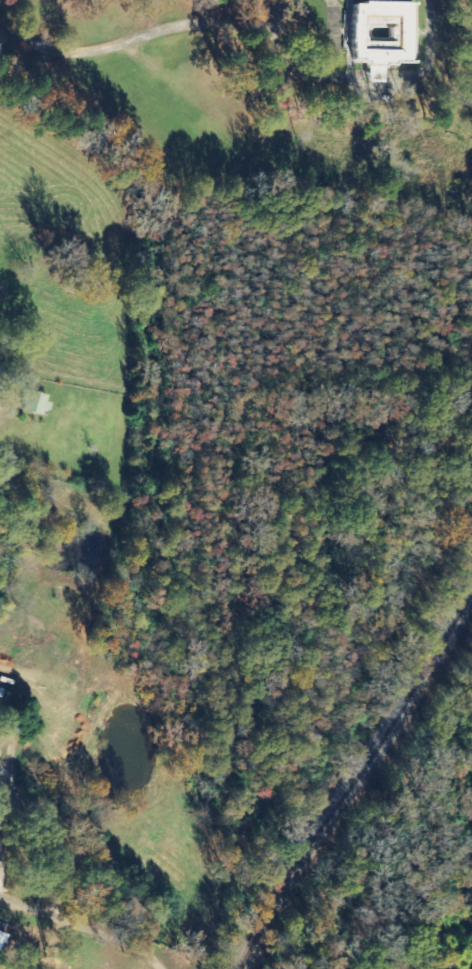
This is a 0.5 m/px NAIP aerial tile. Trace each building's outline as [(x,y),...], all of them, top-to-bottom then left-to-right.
[(411,65),(412,2),(354,2),(354,0),(347,0),(347,62),(364,63),(364,81),(379,81),(379,64),(411,65)] [(19,410),(42,416),(47,397),(24,391),(19,410)]
